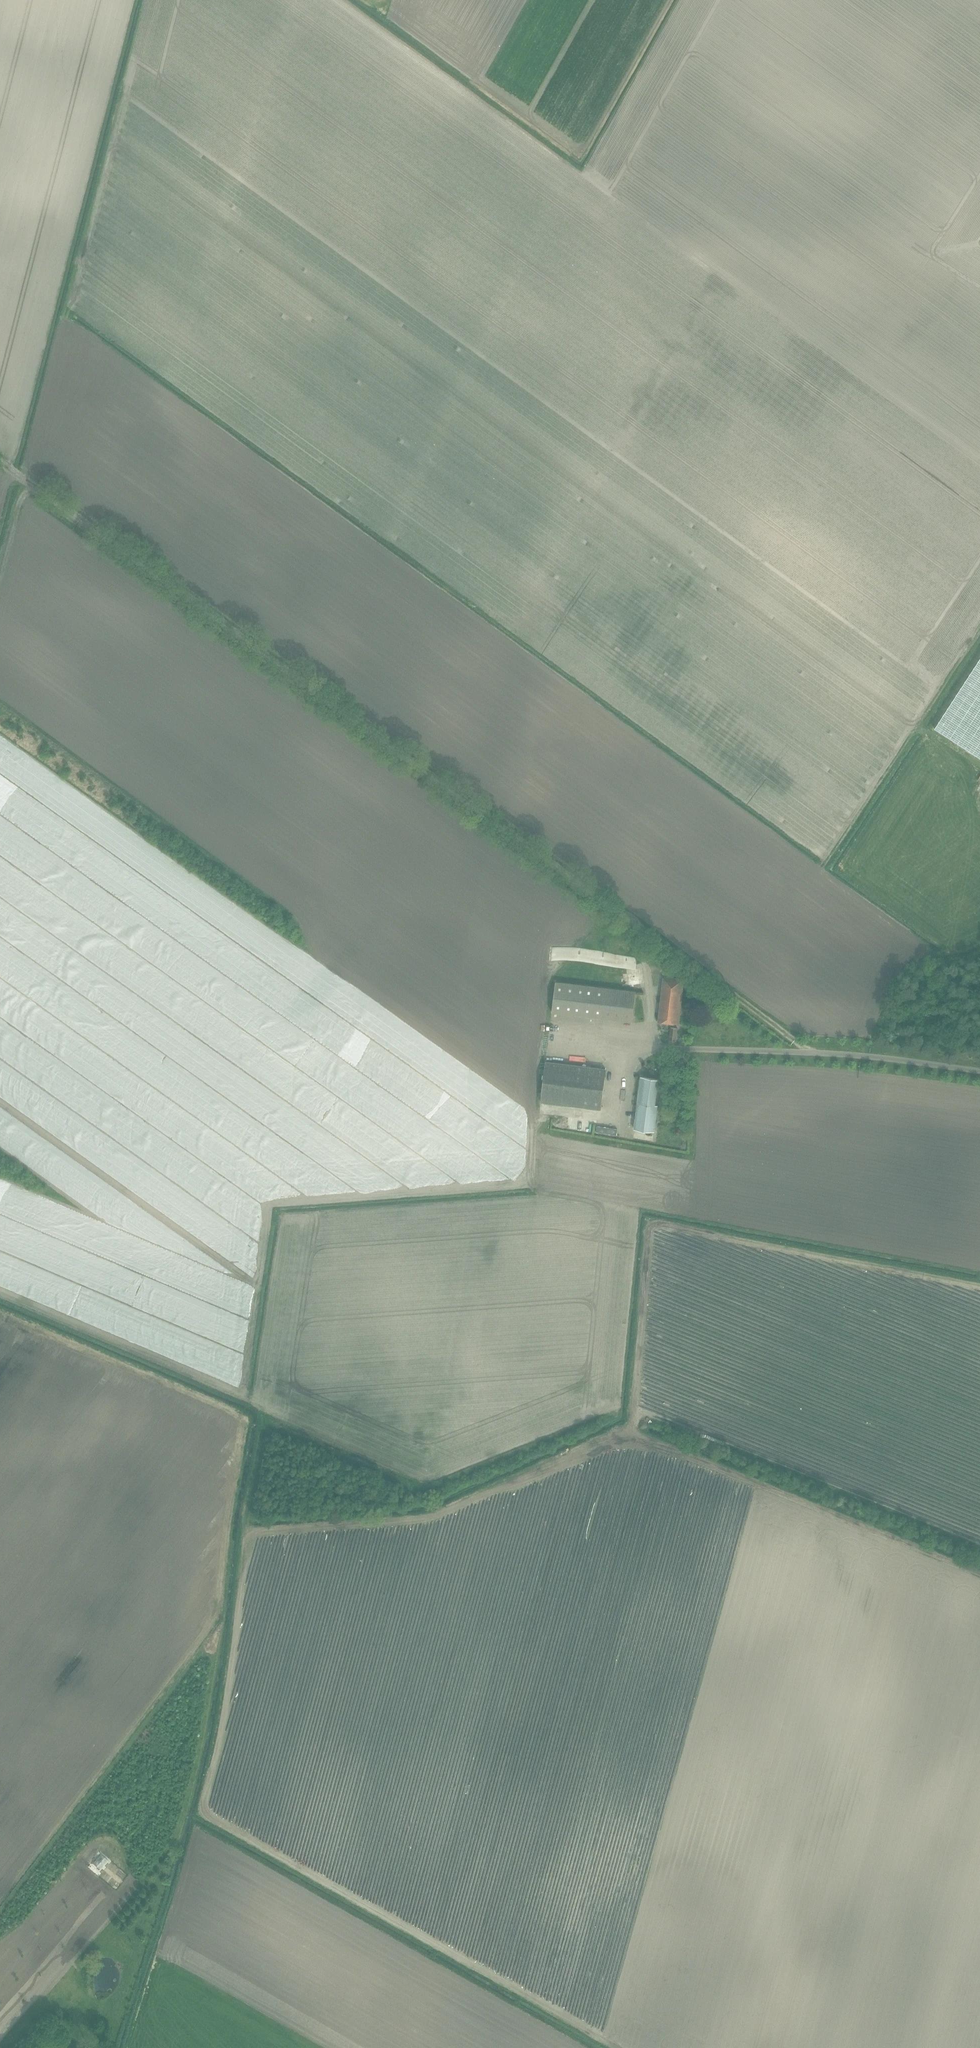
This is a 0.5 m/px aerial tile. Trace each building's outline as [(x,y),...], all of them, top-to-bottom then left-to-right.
[(708,274),(711,270),(701,264),(698,268),(708,274)] [(933,732),(979,763),(979,659),(933,732)] [(664,977),(659,1022),(679,1025),(684,979),(664,977)] [(556,983),(552,1013),(633,1022),(636,992),(556,983)] [(671,1028),(671,1031),(669,1040),(676,1041),(678,1029),(671,1028)] [(543,1104),(600,1111),(605,1070),(548,1064),(543,1104)] [(640,1087),(633,1139),(653,1142),(658,1106),(655,1105),(659,1080),(641,1077),(640,1087)] [(756,1491),(757,1485),(741,1481),(740,1487),(756,1491)]
